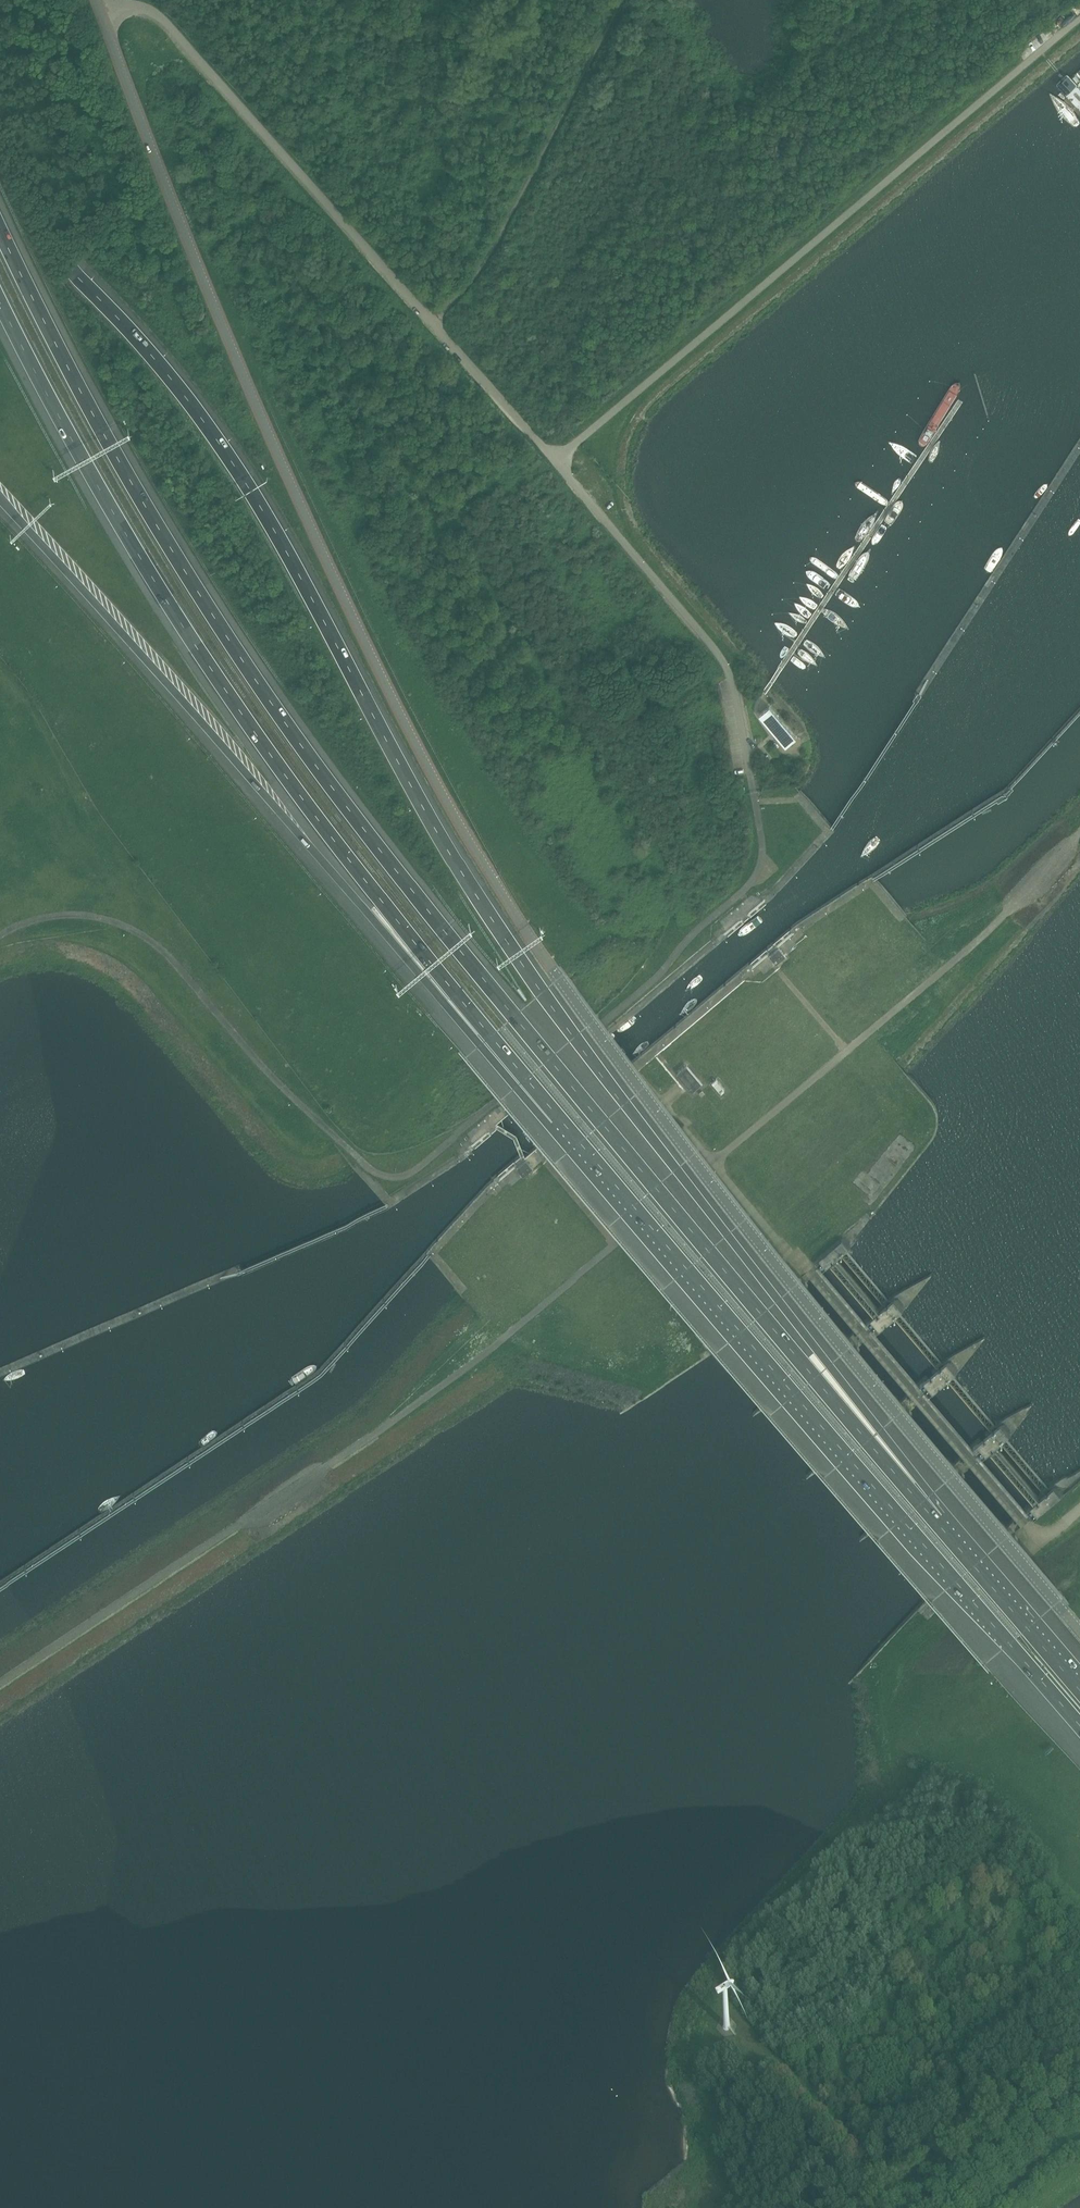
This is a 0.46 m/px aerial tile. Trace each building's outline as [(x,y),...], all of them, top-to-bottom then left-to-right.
[(785,746),(796,737),(769,706),(759,715),(785,746)] [(777,966),(786,958),(778,949),(769,956),(777,966)] [(520,1182),(529,1173),(522,1165),(513,1174),(520,1182)]
